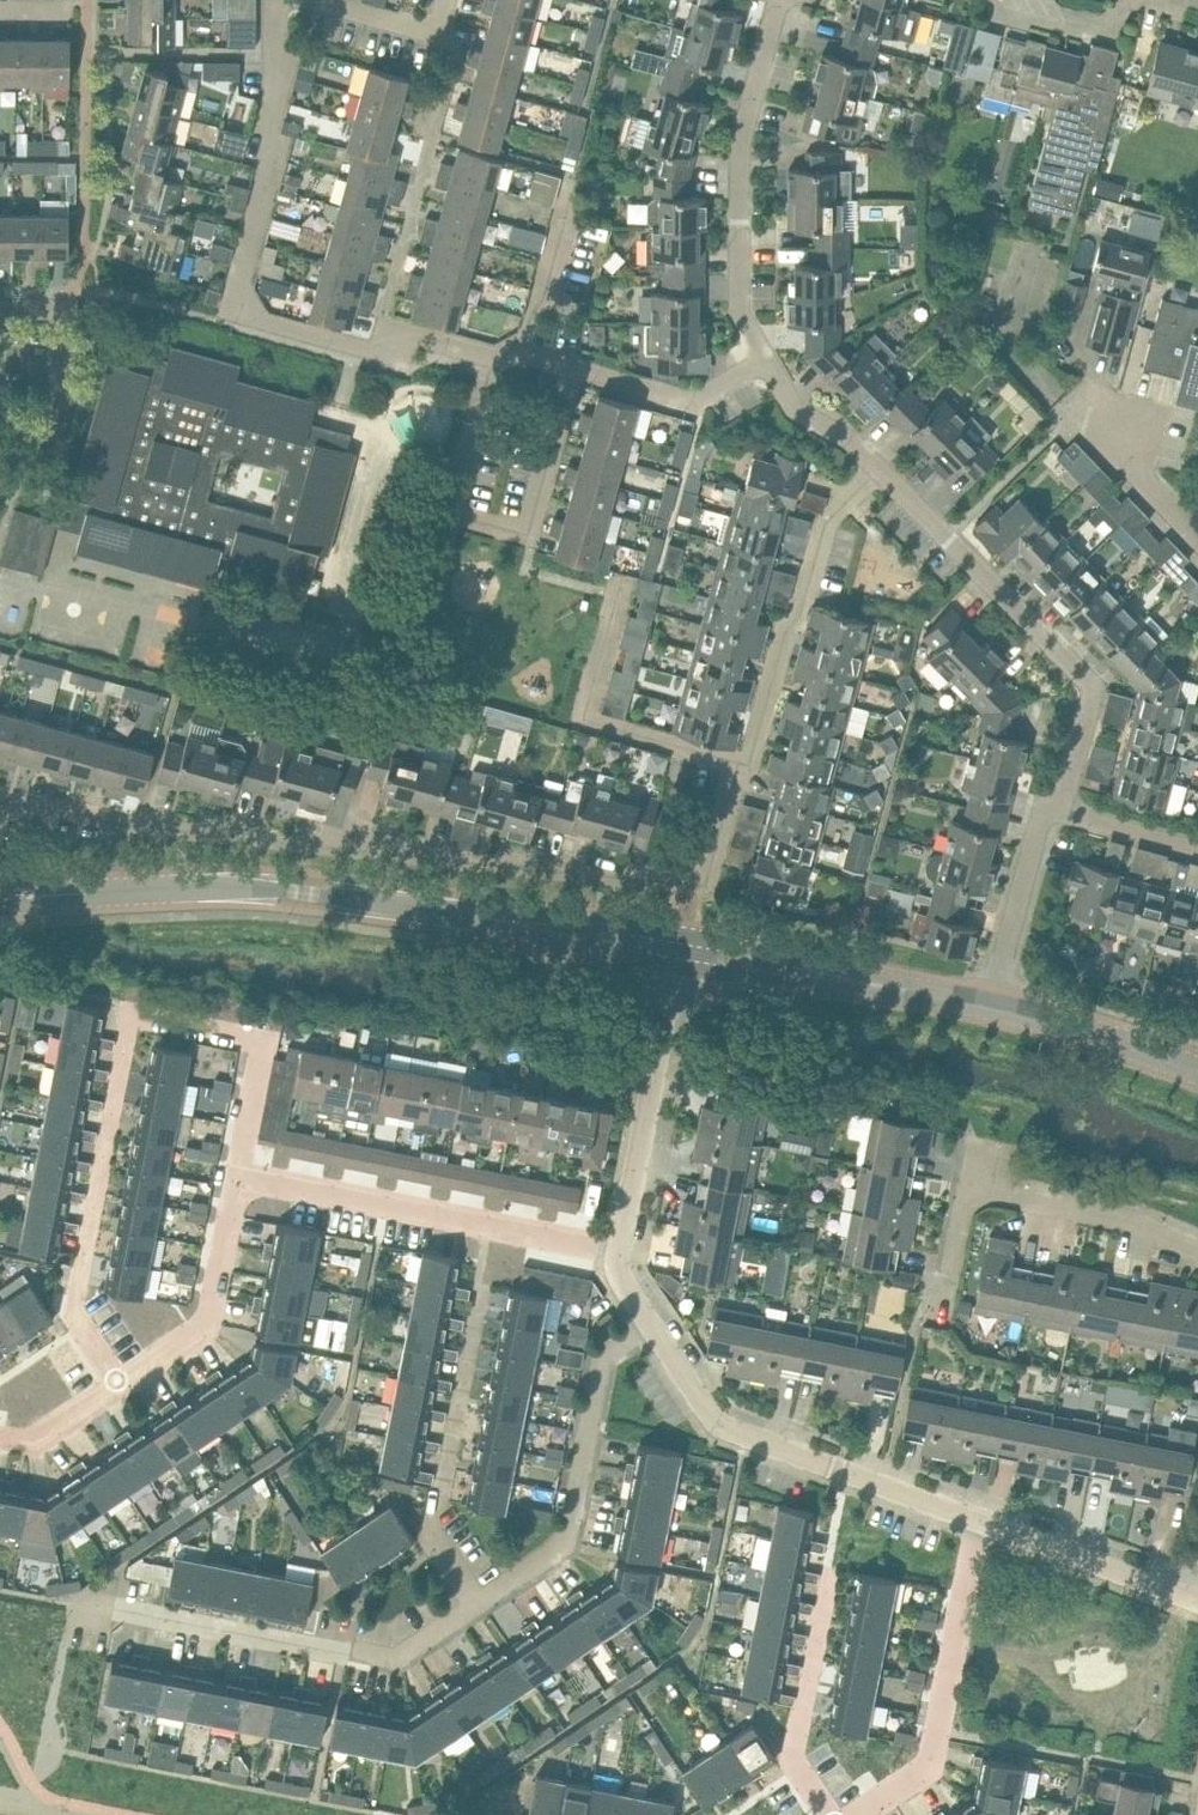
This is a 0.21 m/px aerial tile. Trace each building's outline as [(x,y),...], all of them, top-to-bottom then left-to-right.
[(174,0),(130,0),(130,10),(152,10),(152,17),(174,17),(174,0)] [(256,0),(228,0),(228,17),(256,18),(256,0)] [(538,0),(485,0),(484,2),(534,16),(538,0)] [(728,0),(693,0),(685,30),(728,42),(735,44),(743,14),(726,9),(728,0)] [(905,8),(877,0),(861,0),(854,24),(849,22),(844,41),(876,50),(880,33),(896,37),(897,36),(913,41),(921,12),(905,8)] [(527,42),(534,16),(484,2),(482,10),(493,13),(488,32),(527,42)] [(175,47),(174,17),(152,17),(152,10),(130,10),(130,39),(151,39),(151,46),(175,47)] [(600,34),(604,17),(593,14),(588,31),(600,34)] [(256,47),(256,18),(228,17),(227,46),(256,47)] [(720,70),(728,42),(685,30),(677,58),(668,55),(663,73),(697,83),(702,65),(720,70)] [(595,51),(600,34),(588,31),(584,48),(595,51)] [(17,39),(2,38),(2,32),(0,32),(0,86),(4,86),(4,82),(17,82),(17,39)] [(43,86),(43,32),(32,32),(32,39),(17,39),(17,82),(31,82),(31,86),(43,86)] [(70,82),(70,39),(54,39),(54,32),(43,32),(43,86),(54,86),(55,82),(70,82)] [(519,68),(527,42),(488,32),(483,50),(472,47),(470,55),(519,68)] [(950,38),(942,68),(961,73),(969,43),(950,38)] [(1012,94),(1045,103),(1041,119),(1050,121),(1028,203),(1072,215),(1085,169),(1095,172),(1121,78),(1111,75),(1118,50),(1092,43),(1088,57),(1063,50),(1062,55),(1045,50),(1047,46),(1026,40),(1025,44),(1006,38),(997,67),(991,66),(983,95),(1009,103),(1012,94)] [(871,67),(876,50),(844,41),(839,58),(822,53),(814,82),(863,96),(872,98),(877,82),(873,67),(871,67)] [(1161,42),(1147,91),(1197,105),(1197,52),(1161,42)] [(512,95),(519,68),(470,55),(468,63),(478,66),(473,84),(512,95)] [(148,61),(146,68),(169,74),(170,68),(191,74),(194,61),(148,61)] [(316,70),(299,66),(296,76),(313,81),(316,70)] [(408,78),(369,67),(361,94),(411,108),(413,100),(403,97),(408,78)] [(585,87),(590,70),(579,67),(574,84),(585,87)] [(146,68),(138,97),(159,102),(157,109),(180,115),(191,74),(170,68),(169,74),(146,68)] [(692,99),(697,83),(663,73),(657,92),(664,93),(656,120),(649,118),(649,119),(702,133),(710,104),(692,99)] [(310,92),(313,81),(296,76),(293,87),(310,92)] [(859,112),(863,96),(814,82),(814,83),(820,85),(813,112),(808,110),(802,129),(852,143),(860,138),(864,122),(859,112)] [(505,121),(512,95),(473,84),(468,102),(458,100),(455,108),(505,121)] [(581,104),(585,87),(574,84),(570,101),(581,104)] [(409,116),(411,108),(361,94),(354,121),(393,132),(398,113),(409,116)] [(159,102),(138,97),(130,124),(152,130),(150,137),(173,142),(180,115),(157,109),(159,102)] [(498,149),(505,121),(455,108),(453,116),(464,118),(459,138),(498,149)] [(580,141),(585,125),(587,116),(565,110),(558,135),(569,139),(580,141)] [(250,135),(253,123),(238,119),(235,131),(250,135)] [(301,124),(284,119),(281,130),(298,135),(301,124)] [(701,134),(702,133),(649,119),(641,149),(658,154),(652,174),(688,178),(693,161),(687,159),(694,132),(701,134)] [(388,150),(393,132),(354,121),(346,148),(353,150),(390,160),(396,162),(399,153),(388,150)] [(152,130),(130,124),(122,152),(143,158),(141,165),(165,171),(170,172),(178,144),(173,142),(150,137),(152,130)] [(244,155),(250,135),(235,131),(220,127),(214,147),(244,155)] [(573,169),(580,141),(569,139),(562,166),(573,169)] [(42,154),(43,140),(27,140),(27,153),(42,154)] [(69,140),(43,140),(42,154),(69,154),(69,140)] [(501,160),(460,148),(459,150),(466,151),(461,167),(441,161),(438,173),(493,189),(501,160)] [(386,176),(390,160),(353,150),(346,177),(403,193),(406,181),(386,176)] [(851,169),(839,169),(839,151),(807,151),(807,169),(789,169),(789,199),(796,199),(839,200),(851,200),(851,169)] [(41,173),(41,162),(13,161),(13,181),(23,181),(23,173),(41,173)] [(59,173),(59,162),(41,162),(41,173),(59,173)] [(163,177),(165,171),(141,165),(134,192),(155,198),(153,205),(175,211),(182,183),(163,177)] [(527,198),(553,205),(561,176),(535,169),(527,198)] [(486,216),(493,189),(438,173),(435,185),(455,191),(450,207),(486,216)] [(688,197),(688,178),(652,174),(652,199),(647,203),(648,221),(650,224),(650,227),(706,227),(706,197),(688,197)] [(399,205),(403,193),(346,177),(339,205),(375,215),(379,199),(399,205)] [(1097,179),(1093,194),(1107,197),(1111,182),(1097,179)] [(247,200),(250,188),(235,184),(232,196),(247,200)] [(185,214),(175,211),(153,205),(155,198),(134,192),(129,207),(112,202),(108,215),(146,226),(144,232),(166,239),(165,245),(176,248),(185,214)] [(244,212),(247,200),(232,196),(228,208),(244,212)] [(839,227),(839,200),(796,199),(795,229),(815,229),(814,247),(847,247),(847,227),(839,227)] [(13,214),(13,203),(0,203),(0,255),(13,255),(13,214)] [(371,231),(375,215),(339,205),(331,233),(387,248),(391,236),(371,231)] [(478,244),(486,216),(450,207),(446,222),(426,216),(422,229),(478,244)] [(40,266),(40,214),(13,214),(13,255),(32,255),(32,266),(40,266)] [(69,215),(40,214),(40,266),(49,266),(48,255),(69,255),(69,215)] [(197,217),(193,233),(212,238),(216,222),(197,217)] [(514,224),(509,243),(540,252),(545,233),(514,224)] [(706,228),(706,227),(650,227),(651,258),(662,257),(662,275),(704,275),(704,256),(700,256),(700,228),(706,228)] [(470,272),(478,244),(422,229),(419,240),(439,246),(435,262),(470,272)] [(185,250),(176,248),(165,245),(166,239),(144,232),(140,247),(123,242),(119,256),(157,266),(155,273),(177,279),(185,250)] [(384,260),(387,248),(331,233),(324,261),(360,271),(364,255),(384,260)] [(1102,239),(1098,251),(1092,274),(1104,278),(1101,290),(1136,300),(1149,253),(1102,239)] [(230,263),(234,248),(213,242),(209,257),(230,263)] [(277,248),(265,245),(258,272),(285,280),(286,279),(282,278),(285,267),(273,264),(277,248)] [(847,265),(847,247),(814,247),(814,264),(795,264),(795,294),(787,294),(787,295),(833,295),(833,294),(839,295),(839,265),(847,265)] [(355,286),(360,271),(324,261),(317,289),(372,304),(376,292),(355,286)] [(463,299),(470,272),(435,262),(431,277),(411,272),(407,284),(463,299)] [(704,294),(704,275),(662,275),(662,291),(650,291),(651,322),(698,323),(698,294),(704,294)] [(275,282),(263,279),(260,293),(272,296),(275,282)] [(522,316),(530,288),(500,280),(493,308),(522,316)] [(1077,318),(1086,286),(1068,281),(1059,313),(1077,318)] [(455,328),(463,299),(407,284),(404,296),(425,301),(420,317),(414,315),(414,316),(455,328)] [(218,305),(222,291),(208,287),(205,301),(218,305)] [(369,316),(372,304),(317,289),(309,317),(351,329),(351,327),(345,325),(349,310),(369,316)] [(1121,352),(1128,328),(1136,300),(1101,290),(1086,342),(1121,352)] [(833,323),(833,295),(787,295),(788,325),(806,325),(806,356),(838,343),(838,323),(833,323)] [(1162,298),(1143,367),(1180,377),(1173,400),(1197,407),(1197,308),(1162,298)] [(705,323),(698,323),(651,322),(651,324),(646,324),(646,352),(653,352),(653,371),(687,371),(687,353),(705,353),(705,323)] [(880,370),(884,365),(896,354),(874,331),(863,343),(850,356),(838,343),(806,356),(829,379),(833,375),(853,395),(848,401),(880,370)] [(356,453),(356,452),(344,449),(347,437),(309,427),(316,400),(315,400),(315,401),(236,380),(240,363),(239,363),(238,365),(173,347),(173,345),(172,345),(166,366),(153,362),(154,356),(132,350),(128,366),(108,361),(72,496),(101,504),(98,513),(87,510),(76,551),(210,588),(216,567),(306,591),(316,553),(327,555),(348,476),(354,453),(356,453)] [(899,389),(880,370),(848,401),(869,422),(882,410),(895,422),(917,399),(903,384),(899,389)] [(637,406),(614,399),(598,395),(593,414),(583,411),(581,419),(630,432),(637,406)] [(929,411),(917,399),(895,422),(908,436),(912,432),(932,452),(927,457),(927,458),(964,422),(941,398),(929,411)] [(997,455),(984,441),(987,438),(987,433),(970,416),(964,422),(927,458),(948,479),(961,466),(974,479),(997,455)] [(623,459),(630,432),(581,419),(578,427),(589,430),(584,448),(623,459)] [(687,449),(692,432),(681,429),(676,446),(687,449)] [(706,451),(715,446),(709,434),(697,441),(688,474),(699,477),(706,451)] [(1072,472),(1089,455),(1074,440),(1064,450),(1065,450),(1057,457),(1072,472)] [(682,465),(687,449),(676,446),(671,463),(682,465)] [(623,459),(584,448),(579,467),(568,464),(566,472),(616,485),(623,459)] [(739,487),(739,489),(787,502),(793,504),(805,460),(776,452),(776,453),(779,454),(774,471),(752,465),(755,457),(753,457),(745,489),(739,487)] [(1100,467),(1089,455),(1072,472),(1083,483),(1100,467)] [(616,485),(566,472),(564,480),(574,483),(569,502),(608,512),(616,485)] [(703,478),(699,477),(688,474),(684,489),(698,493),(703,478)] [(673,502),(677,485),(666,482),(662,498),(673,502)] [(1102,504),(1113,493),(1104,484),(1093,495),(1102,504)] [(695,505),(698,493),(684,489),(680,501),(695,505)] [(780,529),(787,502),(739,489),(732,515),(780,529)] [(1121,525),(1139,507),(1128,495),(1121,501),(1113,493),(1102,504),(1121,525)] [(668,518),(673,502),(662,498),(657,515),(668,518)] [(692,517),(695,505),(680,501),(677,513),(692,517)] [(608,512),(569,502),(564,519),(554,517),(552,525),(601,539),(608,512)] [(1006,558),(1047,518),(1046,518),(1042,521),(1025,503),(1010,518),(996,504),(975,525),(1006,558)] [(1144,525),(1150,519),(1139,507),(1121,525),(1140,544),(1152,533),(1144,525)] [(772,556),(780,529),(732,515),(725,513),(717,541),(724,543),(772,556)] [(43,574),(57,520),(43,516),(29,570),(43,574)] [(1030,573),(1066,538),(1047,518),(1006,558),(1007,558),(1008,557),(1011,561),(1015,557),(1030,573)] [(601,539),(552,525),(550,533),(560,536),(555,555),(594,566),(601,539)] [(1160,564),(1178,547),(1166,535),(1160,541),(1152,533),(1140,544),(1160,564)] [(662,537),(651,535),(646,552),(658,555),(662,537)] [(1046,597),(1085,559),(1066,538),(1030,573),(1045,588),(1042,592),(1046,597)] [(680,559),(684,547),(669,543),(666,555),(680,559)] [(765,583),(772,556),(724,543),(717,569),(765,583)] [(1189,558),(1178,547),(1160,564),(1179,584),(1190,573),(1182,565),(1189,558)] [(653,572),(658,555),(646,552),(642,569),(653,572)] [(677,571),(680,559),(666,555),(662,567),(677,571)] [(1069,613),(1105,579),(1085,559),(1046,597),(1050,601),(1054,597),(1069,613)] [(757,609),(765,583),(717,569),(710,596),(757,609)] [(1190,573),(1179,584),(1197,603),(1197,581),(1190,573)] [(310,577),(306,591),(316,593),(320,580),(310,577)] [(1089,633),(1124,599),(1105,579),(1069,613),(1089,633)] [(643,594),(639,606),(654,610),(658,598),(643,594)] [(754,620),(757,609),(710,596),(702,623),(764,640),(768,624),(754,620)] [(1108,654),(1143,620),(1124,599),(1089,633),(1108,654)] [(651,621),(654,610),(639,606),(636,617),(651,621)] [(874,623),(815,607),(812,606),(808,623),(822,627),(819,638),(867,651),(874,623)] [(926,656),(929,659),(927,661),(926,666),(943,683),(948,678),(949,678),(954,673),(987,641),(986,640),(981,645),(961,626),(965,621),(952,608),(923,636),(934,648),(926,656)] [(1153,650),(1160,644),(1169,634),(1149,614),(1143,620),(1108,654),(1127,674),(1152,649),(1153,650)] [(760,656),(764,640),(702,623),(695,650),(742,663),(745,652),(760,656)] [(910,661),(919,628),(900,623),(893,649),(874,644),(872,652),(910,661)] [(859,678),(867,651),(819,638),(816,649),(802,645),(797,661),(859,678)] [(1008,662),(987,641),(954,673),(973,692),(969,696),(982,710),(982,712),(1021,701),(995,675),(1008,662)] [(1160,644),(1153,650),(1152,649),(1127,674),(1140,687),(1195,701),(1197,689),(1197,684),(1177,678),(1178,676),(1162,659),(1169,653),(1160,644)] [(643,652),(619,645),(616,657),(639,664),(643,652)] [(739,674),(742,663),(695,650),(687,677),(749,694),(754,678),(739,674)] [(34,671),(37,660),(20,655),(17,667),(34,671)] [(636,675),(639,664),(616,657),(613,668),(636,675)] [(51,676),(54,665),(37,660),(34,671),(44,674),(51,676)] [(852,705),(859,678),(797,661),(793,676),(807,680),(804,692),(852,705)] [(86,686),(89,675),(73,670),(69,681),(86,686)] [(34,671),(31,680),(33,683),(38,685),(41,683),(44,674),(34,671)] [(897,678),(903,689),(904,690),(915,683),(909,671),(897,678)] [(103,690),(106,679),(89,675),(86,686),(103,690)] [(745,710),(749,694),(687,677),(680,704),(728,717),(731,706),(745,710)] [(139,700),(142,689),(125,684),(122,696),(139,700)] [(1197,701),(1195,701),(1140,687),(1133,714),(1189,729),(1197,701)] [(156,705),(159,694),(142,689),(139,700),(156,705)] [(910,701),(904,690),(903,689),(892,696),(898,707),(899,708),(910,701)] [(844,732),(852,705),(804,692),(801,703),(787,699),(782,715),(844,732)] [(628,706),(604,699),(601,711),(625,718),(628,706)] [(1011,737),(1021,701),(982,712),(977,729),(984,731),(977,758),(970,756),(969,757),(1020,771),(1028,742),(1011,737)] [(725,728),(728,717),(680,704),(673,731),(734,748),(739,732),(725,728)] [(487,706),(483,720),(497,724),(501,710),(502,709),(487,705),(487,706)] [(905,719),(899,708),(898,707),(887,714),(893,726),(905,719)] [(21,717),(0,711),(0,753),(3,753),(0,763),(0,764),(8,766),(21,717)] [(1172,753),(1179,728),(1189,730),(1189,729),(1133,714),(1126,741),(1180,755),(1172,753)] [(837,759),(844,732),(782,715),(778,730),(792,734),(789,746),(837,759)] [(37,763),(48,724),(21,717),(8,766),(16,768),(19,758),(37,763)] [(61,780),(74,731),(48,724),(37,763),(55,768),(52,778),(61,780)] [(270,729),(267,742),(254,789),(272,794),(274,788),(301,796),(314,752),(286,745),(288,734),(270,729)] [(90,777),(100,738),(74,731),(61,780),(68,783),(71,772),(90,777)] [(898,746),(891,734),(879,741),(886,753),(898,746)] [(203,794),(217,743),(188,735),(185,746),(168,741),(163,757),(157,780),(176,785),(177,779),(204,786),(202,793),(203,794)] [(254,789),(267,742),(262,741),(258,756),(248,753),(249,751),(243,741),(220,735),(218,743),(217,743),(203,794),(232,802),(237,784),(254,789)] [(113,795),(127,745),(100,738),(90,777),(108,782),(105,793),(113,795)] [(408,805),(423,755),(422,754),(425,747),(396,738),(393,748),(376,743),(373,752),(367,775),(384,780),(380,797),(408,805)] [(1173,782),(1180,755),(1126,741),(1132,743),(1126,763),(1121,762),(1120,768),(1173,782)] [(351,798),(357,775),(360,766),(343,762),(346,752),(316,744),(314,752),(301,796),(299,803),(329,811),(333,794),(351,798)] [(143,792),(150,769),(154,753),(127,745),(113,795),(121,797),(124,787),(143,792)] [(837,759),(789,746),(786,756),(772,752),(767,769),(773,770),(830,785),(837,759)] [(455,817),(466,778),(449,773),(452,763),(423,755),(408,805),(409,806),(411,799),(438,806),(437,812),(455,817)] [(1020,772),(1020,771),(969,757),(962,786),(972,789),(967,806),(1006,817),(1011,798),(1006,797),(1013,770),(1020,772)] [(879,780),(891,773),(884,761),(872,768),(879,780)] [(1171,787),(1173,782),(1120,768),(1118,774),(1123,775),(1117,795),(1112,794),(1112,795),(1178,813),(1184,790),(1171,787)] [(501,831),(515,780),(474,769),(471,780),(466,778),(455,817),(474,822),(475,816),(502,824),(500,831),(501,831)] [(830,785),(773,770),(769,785),(783,788),(781,795),(776,793),(774,799),(827,814),(835,786),(830,785)] [(598,840),(612,789),(596,785),(593,779),(582,776),(577,780),(571,778),(566,796),(561,794),(552,826),(570,831),(572,826),(599,833),(597,840),(598,840)] [(552,826),(561,794),(558,793),(561,782),(546,778),(543,789),(541,795),(531,792),(532,787),(529,782),(516,778),(516,780),(515,780),(501,831),(530,839),(535,821),(552,826)] [(871,807),(883,800),(877,788),(865,795),(871,807)] [(649,836),(658,803),(639,798),(638,804),(611,797),(613,790),(612,789),(598,840),(627,848),(632,831),(649,836)] [(827,814),(774,799),(773,805),(778,806),(772,827),(820,841),(827,814)] [(1001,835),(1006,817),(967,806),(963,823),(952,820),(944,850),(995,864),(995,862),(988,861),(996,834),(1001,835)] [(820,841),(772,827),(766,848),(761,847),(760,852),(758,852),(758,853),(812,868),(820,841)] [(869,855),(874,836),(860,832),(855,851),(869,855)] [(987,892),(995,864),(944,850),(943,853),(939,853),(935,854),(931,856),(929,858),(927,862),(926,865),(926,869),(927,872),(929,875),(932,877),(935,879),(937,880),(933,896),(965,905),(970,888),(987,892)] [(863,874),(869,855),(855,851),(850,870),(863,874)] [(798,899),(804,876),(807,867),(812,868),(758,853),(746,896),(775,904),(776,902),(774,902),(778,885),(799,890),(797,898),(798,899)] [(1173,875),(1178,860),(1166,857),(1162,872),(1173,875)] [(1102,926),(1117,873),(1118,872),(1073,860),(1066,888),(1084,894),(1078,914),(1102,921),(1101,926),(1102,926)] [(1197,892),(1197,889),(1195,900),(1183,897),(1185,878),(1189,863),(1178,860),(1173,875),(1170,888),(1156,941),(1183,948),(1197,892)] [(1129,933),(1142,885),(1121,879),(1122,875),(1117,873),(1102,926),(1129,933)] [(1156,941),(1170,888),(1164,886),(1163,891),(1142,885),(1129,933),(1156,941)] [(1183,948),(1197,952),(1197,892),(1183,948)] [(960,922),(965,905),(933,896),(928,914),(918,912),(910,940),(970,956),(978,926),(960,922)] [(827,918),(819,923),(838,928),(850,921),(838,900),(822,909),(827,918)] [(1082,952),(1078,966),(1090,970),(1094,955),(1082,952)] [(1105,974),(1117,977),(1121,962),(1109,959),(1105,974)] [(1147,975),(1143,992),(1152,995),(1157,978),(1147,975)] [(1175,977),(1170,992),(1183,995),(1187,980),(1175,977)] [(12,1014),(16,997),(6,995),(3,1013),(12,1014)] [(68,1002),(61,1033),(97,1040),(96,1045),(113,1048),(115,1039),(98,1035),(103,1009),(68,1002)] [(12,1014),(3,1013),(0,1028),(0,1030),(9,1032),(12,1014)] [(362,1028),(360,1037),(368,1039),(369,1030),(370,1026),(363,1024),(362,1028)] [(92,1066),(96,1045),(97,1040),(61,1033),(55,1064),(91,1071),(90,1075),(107,1079),(109,1069),(92,1066)] [(14,1042),(12,1056),(23,1058),(26,1044),(14,1042)] [(155,1043),(149,1075),(184,1082),(190,1050),(155,1043)] [(288,1045),(285,1059),(299,1062),(302,1047),(288,1045)] [(318,1110),(329,1053),(302,1047),(299,1062),(294,1092),(308,1095),(306,1107),(318,1110)] [(347,1102),(356,1058),(329,1053),(318,1110),(331,1112),(333,1100),(347,1102)] [(20,1072),(23,1058),(12,1056),(9,1070),(20,1072)] [(292,1102),(294,1092),(299,1062),(285,1059),(274,1057),(266,1097),(292,1102)] [(372,1120),(383,1063),(356,1058),(347,1102),(362,1105),(360,1118),(372,1120)] [(401,1113),(410,1069),(383,1063),(372,1120),(384,1123),(387,1110),(401,1113)] [(86,1096),(90,1075),(91,1071),(55,1064),(49,1095),(85,1101),(84,1106),(101,1109),(103,1100),(86,1096)] [(425,1131),(437,1074),(410,1069),(401,1113),(416,1116),(413,1128),(425,1131)] [(455,1124),(463,1079),(437,1074),(425,1131),(438,1133),(440,1121),(455,1124)] [(178,1112),(184,1082),(149,1075),(143,1105),(178,1112)] [(231,1090),(233,1081),(215,1078),(213,1087),(231,1090)] [(479,1141),(490,1085),(463,1079),(455,1124),(469,1126),(466,1139),(479,1141)] [(508,1134),(517,1090),(490,1085),(479,1141),(491,1144),(494,1131),(508,1134)] [(768,1104),(769,1095),(717,1085),(717,1087),(727,1089),(723,1110),(703,1106),(698,1131),(760,1143),(768,1104)] [(229,1100),(231,1090),(213,1087),(212,1096),(229,1100)] [(532,1152),(544,1095),(517,1090),(508,1134),(523,1137),(520,1150),(532,1152)] [(80,1127),(84,1106),(85,1101),(49,1095),(43,1125),(79,1132),(78,1137),(95,1140),(97,1130),(80,1127)] [(562,1145),(570,1101),(544,1095),(532,1152),(545,1154),(547,1142),(562,1145)] [(769,1095),(768,1104),(782,1107),(784,1098),(769,1095)] [(289,1115),(292,1102),(266,1097),(263,1110),(289,1115)] [(612,1109),(570,1101),(562,1145),(576,1148),(574,1160),(577,1160),(600,1165),(612,1109)] [(172,1143),(178,1112),(143,1105),(137,1136),(172,1143)] [(286,1128),(289,1115),(263,1110),(261,1123),(286,1128)] [(933,1127),(870,1115),(865,1139),(867,1138),(863,1163),(903,1171),(908,1149),(928,1153),(933,1127)] [(317,1122),(314,1134),(323,1135),(326,1124),(317,1122)] [(283,1142),(286,1128),(261,1123),(258,1136),(283,1142)] [(74,1158),(78,1137),(79,1132),(43,1125),(37,1156),(73,1163),(72,1167),(89,1170),(91,1161),(74,1158)] [(830,1139),(832,1129),(822,1127),(820,1137),(830,1139)] [(292,1155),(297,1130),(286,1128),(283,1142),(281,1152),(292,1155)] [(800,1130),(797,1147),(809,1149),(812,1133),(800,1130)] [(750,1190),(760,1143),(698,1131),(693,1156),(713,1160),(709,1182),(750,1190)] [(166,1173),(172,1143),(137,1136),(131,1166),(166,1173)] [(221,1142),(192,1137),(190,1146),(219,1152),(221,1142)] [(335,1163),(339,1144),(340,1139),(329,1137),(325,1161),(335,1163)] [(817,1137),(814,1153),(828,1156),(831,1140),(817,1137)] [(346,1165),(351,1141),(340,1139),(339,1144),(335,1163),(346,1165)] [(389,1174),(393,1155),(394,1149),(367,1144),(362,1168),(389,1174)] [(217,1161),(219,1152),(190,1146),(188,1155),(200,1157),(217,1161)] [(416,1179),(421,1155),(394,1149),(393,1155),(389,1174),(416,1179)] [(68,1188),(72,1167),(73,1163),(37,1156),(32,1186),(67,1193),(66,1198),(83,1201),(85,1191),(68,1188)] [(443,1184),(446,1165),(447,1160),(437,1158),(432,1182),(443,1184)] [(453,1186),(458,1162),(447,1160),(446,1165),(443,1184),(453,1186)] [(899,1194),(903,1171),(863,1163),(853,1210),(914,1222),(919,1197),(899,1194)] [(160,1204),(166,1173),(131,1166),(125,1197),(160,1204)] [(496,1195),(500,1176),(501,1171),(490,1169),(485,1193),(496,1195)] [(507,1197),(511,1173),(501,1171),(500,1176),(496,1195),(507,1197)] [(550,1205),(553,1187),(554,1181),(543,1179),(539,1203),(550,1205)] [(560,1208),(565,1183),(554,1181),(553,1187),(550,1205),(560,1208)] [(741,1237),(750,1190),(709,1182),(705,1204),(685,1200),(680,1225),(741,1237)] [(62,1219),(66,1198),(67,1193),(32,1186),(25,1218),(61,1224),(60,1228),(77,1231),(79,1222),(62,1219)] [(154,1234),(160,1204),(125,1197),(119,1228),(154,1234)] [(191,1200),(190,1209),(207,1213),(209,1204),(191,1200)] [(205,1222),(207,1213),(190,1209),(188,1219),(205,1222)] [(909,1247),(914,1222),(853,1210),(844,1258),(862,1260),(885,1265),(889,1243),(909,1247)] [(56,1249),(60,1228),(61,1224),(25,1218),(19,1248),(55,1255),(54,1259),(71,1262),(73,1253),(56,1249)] [(315,1254),(319,1231),(279,1223),(275,1242),(265,1240),(264,1249),(314,1259),(315,1254)] [(731,1285),(741,1237),(680,1225),(675,1250),(695,1254),(694,1259),(687,1257),(685,1259),(682,1273),(680,1273),(680,1274),(731,1285)] [(148,1265),(154,1234),(119,1228),(113,1258),(148,1265)] [(812,1253),(816,1232),(796,1229),(793,1251),(812,1253)] [(1023,1321),(1031,1278),(1009,1273),(1016,1239),(990,1234),(975,1311),(1023,1321)] [(790,1249),(776,1246),(774,1256),(788,1259),(790,1249)] [(309,1285),(314,1259),(264,1249),(262,1257),(272,1258),(268,1277),(309,1285)] [(363,1250),(361,1257),(343,1254),(341,1263),(351,1265),(359,1267),(369,1269),(372,1252),(363,1250)] [(453,1285),(458,1258),(423,1251),(417,1283),(452,1290),(451,1294),(468,1298),(470,1288),(453,1285)] [(142,1296),(148,1265),(113,1258),(107,1289),(142,1296)] [(195,1274),(197,1265),(180,1261),(178,1270),(195,1274)] [(1070,1330),(1082,1267),(1057,1262),(1053,1282),(1031,1278),(1023,1321),(1070,1330)] [(533,1292),(538,1267),(524,1264),(519,1290),(533,1292)] [(365,1287),(369,1269),(359,1267),(356,1285),(365,1287)] [(546,1295),(551,1270),(538,1267),(533,1292),(546,1295)] [(1117,1339),(1125,1297),(1103,1292),(1107,1272),(1082,1267),(1070,1330),(1117,1339)] [(194,1283),(195,1274),(178,1270),(176,1280),(194,1283)] [(559,1298),(564,1272),(551,1270),(546,1295),(547,1295),(559,1298)] [(657,1270),(655,1275),(671,1291),(678,1278),(670,1272),(657,1270)] [(903,1270),(900,1284),(912,1286),(915,1272),(903,1270)] [(781,1294),(785,1274),(771,1271),(767,1291),(781,1294)] [(572,1300),(577,1275),(564,1272),(559,1298),(572,1300)] [(586,1303),(591,1278),(577,1275),(572,1300),(586,1303)] [(304,1312),(309,1285),(268,1277),(264,1296),(255,1294),(253,1302),(304,1312)] [(1164,1348),(1176,1286),(1151,1281),(1147,1301),(1125,1297),(1117,1339),(1164,1348)] [(30,1283),(6,1299),(30,1333),(53,1318),(30,1283)] [(447,1315),(451,1294),(452,1290),(417,1283),(411,1313),(446,1320),(445,1325),(462,1328),(464,1318),(447,1315)] [(1176,1286),(1164,1348),(1197,1354),(1197,1311),(1197,1304),(1197,1290),(1176,1286)] [(547,1295),(546,1295),(533,1292),(519,1290),(511,1288),(505,1320),(540,1327),(547,1295)] [(30,1333),(6,1299),(0,1304),(0,1339),(6,1349),(30,1333)] [(959,1300),(956,1319),(966,1321),(970,1301),(959,1300)] [(298,1339),(303,1316),(304,1312),(253,1302),(252,1310),(261,1312),(257,1331),(298,1339)] [(352,1304),(349,1322),(358,1323),(362,1306),(352,1304)] [(751,1376),(763,1315),(716,1305),(708,1347),(730,1351),(726,1371),(751,1376)] [(801,1366),(810,1324),(786,1319),(787,1309),(767,1305),(765,1315),(763,1315),(751,1376),(776,1381),(780,1361),(801,1366)] [(441,1346),(445,1325),(446,1320),(411,1313),(405,1344),(440,1351),(439,1355),(456,1359),(458,1349),(441,1346)] [(355,1340),(358,1323),(349,1322),(336,1319),(334,1328),(347,1330),(343,1349),(353,1351),(355,1340)] [(534,1357),(540,1327),(505,1320),(499,1350),(534,1357)] [(587,1336),(589,1326),(571,1323),(569,1332),(587,1336)] [(844,1395),(857,1333),(810,1324),(801,1366),(824,1370),(820,1390),(844,1395)] [(929,1338),(931,1326),(923,1325),(921,1336),(929,1338)] [(585,1345),(587,1336),(569,1332),(558,1330),(557,1339),(585,1345)] [(895,1395),(905,1343),(857,1333),(844,1395),(870,1400),(874,1380),(895,1384),(893,1395),(895,1395)] [(296,1349),(256,1341),(255,1342),(262,1343),(259,1361),(290,1382),(292,1372),(296,1349)] [(435,1377),(439,1355),(440,1351),(405,1344),(399,1374),(434,1381),(433,1386),(450,1389),(452,1380),(435,1377)] [(581,1367),(584,1351),(559,1346),(556,1362),(581,1367)] [(528,1388),(534,1357),(499,1350),(493,1381),(528,1388)] [(290,1382),(259,1361),(245,1371),(241,1365),(240,1365),(264,1399),(290,1382)] [(264,1399),(240,1365),(224,1376),(219,1368),(212,1372),(241,1415),(264,1399)] [(241,1415),(212,1372),(205,1377),(210,1385),(195,1396),(218,1430),(241,1415)] [(429,1407),(433,1386),(434,1381),(399,1374),(392,1405),(428,1412),(427,1416),(444,1420),(446,1411),(429,1407)] [(522,1419),(528,1388),(493,1381),(487,1412),(522,1419)] [(575,1397),(577,1388),(559,1384),(557,1393),(575,1397)] [(947,1455),(960,1394),(911,1384),(901,1436),(903,1437),(905,1426),(926,1430),(922,1450),(947,1455)] [(334,1411),(344,1397),(336,1391),(326,1406),(334,1411)] [(557,1393),(556,1402),(573,1406),(575,1397),(557,1393)] [(998,1444),(1006,1403),(960,1394),(947,1455),(972,1460),(976,1440),(998,1444)] [(218,1430),(195,1396),(179,1406),(173,1398),(166,1403),(195,1446),(218,1430)] [(195,1446),(166,1403),(160,1407),(165,1416),(149,1426),(173,1461),(195,1446)] [(1041,1474),(1053,1412),(1006,1403),(998,1444),(1020,1449),(1016,1469),(1041,1474)] [(423,1437),(427,1416),(428,1412),(392,1405),(386,1436),(422,1442),(421,1447),(438,1450),(440,1441),(423,1437)] [(324,1426),(334,1411),(326,1406),(316,1420),(324,1426)] [(516,1449),(522,1419),(487,1412),(481,1442),(516,1449)] [(1092,1463),(1100,1421),(1053,1412),(1041,1474),(1066,1479),(1070,1458),(1092,1463)] [(1134,1492),(1147,1431),(1100,1421),(1092,1463),(1114,1467),(1110,1487),(1134,1492)] [(1168,1435),(1147,1431),(1134,1492),(1160,1497),(1163,1482),(1167,1483),(1166,1488),(1183,1491),(1183,1492),(1184,1492),(1197,1430),(1171,1425),(1168,1435)] [(173,1461),(149,1426),(133,1437),(128,1429),(121,1433),(150,1476),(173,1461)] [(150,1476),(121,1433),(114,1438),(120,1446),(104,1457),(127,1491),(150,1476)] [(417,1468),(421,1447),(422,1442),(386,1436),(380,1466),(415,1473),(415,1478),(432,1481),(434,1472),(417,1468)] [(510,1480),(516,1449),(481,1442),(475,1473),(510,1480)] [(271,1461),(286,1451),(281,1443),(266,1453),(271,1461)] [(676,1475),(681,1451),(640,1443),(636,1463),(627,1461),(625,1469),(676,1479),(676,1475)] [(563,1458),(565,1449),(547,1445),(545,1455),(563,1458)] [(297,1464),(312,1455),(306,1447),(292,1456),(297,1464)] [(257,1471),(271,1461),(266,1453),(252,1463),(257,1471)] [(561,1467),(563,1458),(545,1455),(538,1454),(536,1463),(561,1467)] [(283,1474),(297,1464),(292,1456),(277,1466),(283,1474)] [(127,1491),(104,1457),(88,1467),(82,1459),(76,1464),(104,1507),(127,1491)] [(104,1507),(76,1464),(69,1468),(74,1476),(58,1487),(82,1522),(104,1507)] [(670,1506),(676,1479),(625,1469),(624,1477),(633,1479),(629,1498),(670,1506)] [(723,1470),(720,1487),(730,1489),(733,1472),(723,1470)] [(504,1511),(510,1480),(475,1473),(468,1504),(504,1511)] [(241,1482),(235,1474),(221,1484),(226,1492),(241,1482)] [(393,1489),(395,1479),(377,1475),(375,1485),(393,1489)] [(31,1493),(12,1489),(13,1479),(6,1478),(0,1508),(0,1529),(23,1534),(31,1493)] [(243,1501),(258,1491),(252,1483),(238,1493),(243,1501)] [(211,1501),(226,1492),(221,1484),(206,1493),(211,1501)] [(82,1522),(58,1487),(61,1493),(47,1503),(55,1540),(82,1522)] [(726,1507),(730,1489),(720,1487),(716,1509),(713,1508),(712,1514),(725,1516),(726,1507)] [(55,1540),(47,1503),(30,1500),(31,1493),(23,1534),(55,1540)] [(229,1510),(243,1501),(238,1493),(223,1502),(229,1510)] [(195,1512),(190,1504),(189,1505),(184,1498),(174,1505),(178,1512),(175,1514),(181,1522),(195,1512)] [(665,1532),(670,1506),(629,1498),(626,1516),(616,1514),(614,1522),(665,1532)] [(391,1503),(367,1519),(390,1554),(414,1538),(391,1503)] [(413,1503),(410,1516),(420,1518),(422,1505),(413,1503)] [(551,1520),(552,1510),(521,1504),(520,1514),(551,1520)] [(808,1538),(813,1511),(778,1504),(772,1536),(808,1543),(806,1547),(823,1551),(825,1541),(808,1538)] [(285,1514),(294,1529),(302,1523),(292,1509),(285,1514)] [(166,1532),(181,1522),(175,1514),(161,1524),(166,1532)] [(205,1514),(190,1525),(195,1532),(196,1533),(211,1522),(205,1514)] [(367,1569),(390,1554),(367,1519),(344,1535),(367,1569)] [(660,1560),(664,1536),(665,1532),(614,1522),(613,1530),(623,1532),(619,1552),(660,1560)] [(312,1538),(302,1523),(294,1529),(304,1543),(312,1538)] [(713,1524),(710,1541),(719,1543),(723,1526),(713,1524)] [(190,1525),(176,1534),(181,1541),(196,1533),(195,1532),(190,1525)] [(150,1542),(144,1535),(130,1544),(135,1552),(150,1542)] [(344,1585),(367,1569),(344,1535),(321,1551),(332,1568),(344,1585)] [(802,1568),(806,1547),(808,1543),(772,1536),(766,1567),(801,1574),(800,1578),(817,1581),(819,1572),(802,1568)] [(714,1570),(719,1543),(710,1541),(704,1568),(714,1570)] [(112,1568),(135,1552),(130,1544),(106,1560),(112,1568)] [(195,1600),(203,1560),(175,1554),(167,1595),(195,1600)] [(223,1606),(231,1565),(203,1560),(195,1600),(223,1606)] [(624,1564),(620,1581),(651,1602),(653,1592),(657,1569),(617,1561),(617,1562),(624,1564)] [(250,1611),(258,1571),(231,1565),(223,1606),(250,1611)] [(796,1599),(800,1578),(801,1574),(766,1567),(760,1597),(795,1604),(794,1609),(811,1612),(813,1602),(796,1599)] [(322,1600),(344,1585),(332,1568),(325,1573),(315,1572),(313,1581),(285,1576),(277,1617),(305,1622),(308,1606),(320,1608),(322,1600)] [(277,1617),(285,1576),(258,1571),(250,1611),(277,1617)] [(889,1611),(896,1579),(860,1572),(854,1604),(889,1611)] [(693,1610),(697,1612),(687,1626),(695,1632),(705,1617),(712,1580),(699,1578),(693,1610)] [(80,1579),(63,1582),(65,1591),(82,1588),(80,1579)] [(651,1602),(620,1581),(606,1591),(602,1585),(601,1585),(624,1620),(651,1602)] [(65,1591),(63,1582),(46,1586),(47,1595),(65,1591)] [(624,1620),(601,1585),(585,1596),(580,1588),(573,1593),(602,1635),(624,1620)] [(739,1592),(719,1588),(716,1599),(737,1603),(739,1592)] [(602,1635),(573,1593),(566,1597),(572,1605),(556,1616),(579,1651),(602,1635)] [(790,1630),(794,1609),(795,1604),(760,1597),(754,1628),(789,1635),(788,1639),(805,1643),(807,1633),(790,1630)] [(883,1641),(889,1611),(854,1604),(848,1634),(883,1641)] [(921,1607),(919,1616),(936,1620),(938,1610),(921,1607)] [(579,1651),(556,1616),(540,1627),(534,1618),(528,1623),(556,1666),(579,1651)] [(934,1629),(936,1620),(919,1616),(917,1625),(934,1629)] [(556,1666),(528,1623),(521,1628),(526,1636),(510,1646),(534,1681),(556,1666)] [(685,1646),(695,1632),(687,1626),(677,1641),(685,1646)] [(784,1660),(788,1639),(789,1635),(754,1628),(747,1658),(783,1665),(782,1670),(799,1673),(801,1664),(784,1660)] [(877,1672),(883,1641),(848,1634),(842,1665),(877,1672)] [(534,1681),(510,1646),(494,1657),(489,1649),(482,1653),(511,1696),(534,1681)] [(132,1704),(142,1654),(134,1652),(132,1661),(112,1658),(104,1698),(132,1704)] [(511,1696),(482,1653),(476,1658),(481,1666),(465,1677),(488,1712),(511,1696)] [(159,1709),(167,1668),(148,1665),(150,1655),(142,1654),(132,1704),(159,1709)] [(778,1691),(782,1670),(783,1665),(747,1658),(741,1689),(776,1696),(775,1700),(793,1704),(795,1694),(778,1691)] [(634,1681),(628,1673),(619,1660),(611,1666),(619,1679),(605,1689),(610,1697),(634,1681)] [(186,1714),(196,1664),(187,1662),(185,1672),(167,1668),(159,1709),(186,1714)] [(643,1663),(628,1673),(634,1681),(648,1671),(643,1663)] [(212,1720),(221,1679),(201,1675),(203,1666),(196,1664),(186,1714),(212,1720)] [(871,1702),(877,1672),(842,1665),(836,1695),(871,1702)] [(668,1667),(653,1677),(658,1685),(659,1684),(675,1708),(684,1702),(668,1678),(673,1675),(668,1667)] [(909,1667),(907,1677),(924,1681),(926,1672),(909,1667)] [(239,1725),(249,1675),(241,1673),(239,1683),(221,1679),(212,1720),(239,1725)] [(266,1730),(274,1689),(255,1686),(257,1676),(249,1675),(239,1725),(266,1730)] [(488,1712),(465,1677),(449,1687),(444,1679),(437,1684),(466,1727),(488,1712)] [(644,1694),(658,1685),(653,1677),(638,1686),(644,1694)] [(922,1690),(924,1681),(907,1677),(905,1686),(922,1690)] [(293,1735),(303,1685),(294,1684),(293,1693),(274,1689),(266,1730),(293,1735)] [(466,1727),(437,1684),(430,1688),(435,1697),(420,1707),(443,1742),(466,1727)] [(320,1741),(328,1700),(309,1696),(310,1687),(303,1685),(293,1735),(320,1741)] [(587,1712),(610,1697),(605,1689),(582,1704),(587,1712)] [(865,1733),(871,1702),(836,1695),(830,1726),(865,1733)] [(357,1749),(367,1698),(359,1696),(357,1706),(337,1702),(329,1743),(353,1747),(357,1749)] [(384,1754),(392,1713),(373,1709),(375,1699),(367,1698),(357,1749),(384,1754)] [(755,1701),(737,1698),(735,1707),(753,1710),(755,1701)] [(619,1711),(614,1703),(599,1713),(605,1721),(619,1711)] [(573,1722),(587,1712),(582,1704),(567,1714),(573,1722)] [(443,1742),(420,1707),(419,1708),(423,1714),(408,1723),(416,1760),(443,1742)] [(416,1760),(408,1723),(391,1720),(392,1713),(384,1754),(416,1760)] [(590,1731),(605,1721),(599,1713),(585,1723),(590,1731)] [(752,1723),(730,1739),(728,1740),(751,1775),(776,1758),(752,1723)] [(542,1742),(557,1733),(551,1724),(536,1734),(542,1742)] [(579,1726),(566,1735),(572,1743),(585,1734),(579,1726)] [(645,1734),(655,1748),(663,1743),(653,1729),(645,1734)] [(728,1790),(751,1775),(728,1740),(730,1739),(724,1729),(700,1745),(706,1754),(705,1755),(728,1790)] [(126,1730),(123,1749),(121,1758),(138,1762),(140,1752),(133,1751),(136,1736),(133,1732),(126,1730)] [(896,1730),(894,1739),(911,1743),(913,1733),(896,1730)] [(527,1752),(542,1742),(536,1734),(514,1749),(519,1757),(527,1752)] [(572,1743),(566,1735),(551,1745),(557,1753),(572,1743)] [(673,1758),(663,1743),(655,1748),(651,1770),(656,1771),(659,1755),(665,1763),(673,1758)] [(121,1758),(123,1749),(106,1745),(104,1755),(121,1758)] [(511,1763),(519,1757),(514,1749),(491,1764),(496,1772),(511,1763)] [(979,1784),(986,1785),(1016,1791),(1022,1763),(975,1754),(973,1762),(982,1765),(979,1784)] [(705,1805),(728,1790),(705,1755),(682,1771),(705,1805)] [(175,1769),(176,1759),(159,1756),(157,1765),(175,1769)] [(194,1762),(176,1759),(175,1769),(192,1772),(194,1762)] [(482,1782),(496,1772),(491,1764),(476,1774),(482,1782)] [(228,1779),(230,1770),(213,1766),(211,1776),(228,1779)] [(1142,1773),(1122,1769),(1119,1781),(1100,1777),(1096,1796),(1117,1800),(1114,1814),(1160,1814),(1145,1812),(1150,1787),(1139,1785),(1142,1773)] [(247,1773),(230,1770),(228,1779),(245,1783),(247,1773)] [(1076,1792),(1079,1775),(1070,1773),(1066,1791),(1076,1792)] [(564,1780),(536,1774),(528,1814),(557,1814),(564,1780)] [(282,1790),(284,1780),(266,1777),(265,1786),(282,1790)] [(301,1784),(284,1780),(282,1790),(299,1793),(301,1784)] [(557,1814),(584,1814),(590,1785),(564,1780),(557,1814)] [(618,1791),(590,1785),(584,1814),(613,1814),(618,1791)] [(1016,1791),(986,1785),(982,1802),(1001,1814),(1011,1814),(1016,1791)] [(346,1803),(348,1793),(321,1788),(319,1797),(346,1803)] [(645,1796),(618,1791),(613,1814),(641,1814),(645,1796)] [(365,1797),(348,1793),(346,1803),(363,1806),(365,1797)] [(645,1796),(641,1814),(671,1814),(674,1802),(645,1796)] [(441,1799),(424,1802),(426,1811),(443,1808),(441,1799)] [(426,1811),(424,1802),(407,1806),(409,1814),(426,1811)] [(982,1802),(968,1812),(964,1806),(963,1807),(968,1814),(1001,1814),(982,1802)] [(963,1807),(950,1814),(968,1814),(963,1807)]
